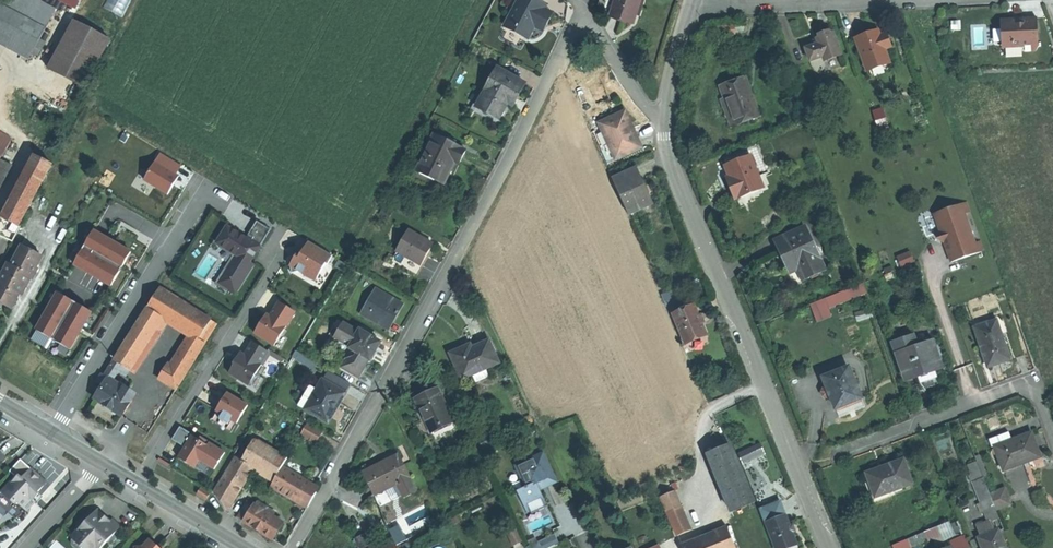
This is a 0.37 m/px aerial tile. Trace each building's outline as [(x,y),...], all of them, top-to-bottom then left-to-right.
[(108,9),(128,18),(136,0),(112,0),(108,9)] [(530,40),(536,28),(539,22),(545,10),(547,7),(535,0),(524,0),(518,11),(516,10),(506,27),(530,40)] [(635,16),(640,0),(616,0),(613,9),(623,13),(635,16)] [(55,31),(9,6),(4,4),(0,2),(0,35),(41,57),(55,31)] [(553,14),(545,10),(539,22),(547,26),(550,20),(553,14)] [(1015,44),(1025,49),(1025,53),(1037,52),(1039,48),(1037,19),(1019,19),(1001,20),(1002,46),(1013,45),(1015,44)] [(86,90),(112,41),(76,22),(50,71),(86,90)] [(539,22),(536,28),(544,32),(547,26),(539,22)] [(735,34),(735,25),(717,25),(718,34),(735,34)] [(867,36),(857,39),(867,68),(888,60),(885,50),(891,48),(888,39),(882,41),(880,37),(878,32),(867,36)] [(826,36),(817,39),(819,44),(806,48),(811,61),(823,57),(825,61),(843,55),(835,33),(826,36)] [(506,67),(510,58),(506,56),(502,65),(506,67)] [(503,120),(511,105),(516,107),(521,97),(528,84),(499,69),(479,108),(503,120)] [(733,83),(721,88),(725,99),(721,100),(732,126),(735,125),(736,126),(761,116),(745,78),(733,83)] [(877,129),(889,126),(886,107),(873,109),(877,129)] [(616,163),(642,151),(633,131),(625,114),(599,126),(616,163)] [(2,159),(14,139),(0,131),(0,158),(2,159)] [(418,172),(446,186),(457,165),(461,167),(463,161),(468,151),(435,136),(418,172)] [(159,150),(141,179),(165,193),(183,165),(159,150)] [(5,216),(20,224),(53,163),(37,155),(5,216)] [(752,156),(726,166),(731,177),(728,178),(732,188),(736,199),(764,187),(752,156)] [(0,164),(0,189),(1,190),(14,166),(2,159),(0,164)] [(414,179),(447,195),(461,167),(457,165),(446,186),(418,172),(414,179)] [(635,172),(613,182),(629,217),(651,207),(642,189),(635,172)] [(966,203),(935,214),(941,232),(938,239),(945,243),(948,251),(952,263),(984,251),(980,242),(976,244),(965,214),(970,212),(966,203)] [(15,241),(23,226),(20,224),(5,216),(0,215),(0,234),(15,241)] [(91,226),(69,264),(107,285),(128,248),(91,226)] [(798,270),(820,261),(806,228),(776,241),(783,258),(790,273),(798,270)] [(435,243),(410,230),(399,251),(424,264),(429,254),(435,243)] [(334,257),(311,243),(306,251),(303,249),(298,257),(300,260),(296,261),(291,262),(294,274),(301,272),(307,271),(319,278),(327,264),(330,265),(334,257)] [(15,305),(23,290),(29,289),(28,286),(34,274),(39,272),(38,267),(43,257),(24,247),(19,257),(14,266),(8,264),(0,279),(0,281),(1,282),(0,284),(0,297),(15,305)] [(424,264),(399,251),(394,261),(418,274),(424,264)] [(900,266),(914,263),(912,251),(898,254),(900,266)] [(237,318),(266,271),(243,257),(214,304),(237,318)] [(824,271),(820,261),(798,270),(802,281),(824,271)] [(317,282),(319,278),(307,271),(301,272),(317,282)] [(868,291),(865,283),(826,298),(829,306),(868,291)] [(165,317),(191,334),(200,340),(212,321),(161,289),(149,307),(165,317)] [(402,304),(377,290),(364,314),(390,329),(393,322),(398,314),(399,315),(400,312),(398,311),(402,304)] [(72,349),(91,310),(52,291),(33,331),(72,349)] [(15,305),(0,297),(0,306),(11,312),(15,305)] [(826,298),(811,304),(818,321),(832,315),(829,306),(826,298)] [(256,334),(276,346),(297,313),(281,303),(272,318),(268,315),(256,334)] [(149,307),(115,360),(123,365),(131,370),(165,317),(149,307)] [(679,346),(700,337),(694,323),(688,309),(667,318),(679,346)] [(206,343),(218,325),(212,321),(200,340),(206,343)] [(996,321),(974,328),(988,368),(1000,364),(1010,360),(996,321)] [(352,346),(360,332),(344,324),(337,338),(352,346)] [(358,352),(371,359),(372,360),(377,350),(382,342),(361,330),(360,332),(352,346),(351,348),(358,352)] [(186,370),(189,372),(206,343),(200,340),(191,334),(170,364),(184,373),(186,370)] [(680,349),(701,340),(700,337),(679,346),(680,349)] [(898,354),(918,346),(915,339),(904,343),(903,340),(894,343),(898,354)] [(462,351),(461,347),(449,353),(461,378),(470,374),(483,367),(496,361),(486,340),(469,347),(462,351)] [(933,341),(918,346),(898,354),(907,379),(918,375),(935,370),(942,367),(933,341)] [(254,344),(247,356),(261,365),(269,353),(254,344)] [(345,366),(361,375),(371,359),(358,352),(356,355),(348,361),(345,366)] [(236,364),(237,365),(238,366),(245,355),(242,354),(236,364)] [(247,356),(245,355),(238,366),(237,365),(231,374),(251,386),(263,366),(261,365),(247,356)] [(320,365),(305,356),(302,361),(317,369),(320,365)] [(110,378),(114,380),(120,370),(123,365),(115,360),(106,375),(110,378)] [(180,385),(189,372),(186,370),(184,373),(170,364),(169,363),(162,373),(180,385)] [(123,365),(120,370),(128,375),(131,370),(123,365)] [(483,367),(470,374),(473,381),(487,375),(483,367)] [(836,407),(862,397),(850,367),(824,377),(830,393),(836,407)] [(937,377),(935,370),(918,375),(921,383),(930,379),(937,377)] [(98,381),(105,385),(110,378),(106,375),(105,374),(106,372),(105,371),(98,381)] [(346,393),(352,384),(329,371),(324,380),(346,393)] [(177,390),(189,372),(180,385),(162,373),(159,378),(177,390)] [(110,378),(105,385),(96,399),(109,407),(123,416),(137,395),(114,380),(110,378)] [(340,403),(346,393),(324,380),(323,379),(317,389),(306,408),(327,421),(333,411),(338,402),(340,403)] [(299,405),(306,408),(317,389),(310,385),(299,405)] [(430,431),(452,421),(436,389),(424,395),(414,400),(430,431)] [(249,406),(231,395),(226,403),(224,401),(218,411),(224,415),(233,420),(239,424),(249,406)] [(866,406),(862,397),(836,407),(839,417),(866,406)] [(230,425),(233,420),(224,415),(221,420),(230,425)] [(452,421),(430,431),(434,440),(456,430),(452,421)] [(324,431),(308,423),(302,435),(317,443),(324,431)] [(182,427),(174,440),(187,448),(194,437),(195,436),(182,427)] [(1012,440),(1008,432),(989,439),(992,448),(995,447),(1012,440)] [(1024,463),(1022,458),(1034,453),(1039,452),(1031,433),(1012,440),(995,447),(1004,470),(1014,466),(1024,463)] [(247,482),(255,468),(242,461),(256,438),(249,434),(235,457),(237,458),(236,459),(237,460),(230,472),(247,482)] [(200,440),(194,437),(187,448),(180,458),(196,468),(201,461),(216,470),(226,453),(202,438),(200,440)] [(255,468),(275,480),(288,458),(256,438),(242,461),(255,468)] [(766,454),(762,443),(739,452),(743,463),(766,454)] [(708,456),(731,513),(754,504),(730,446),(708,456)] [(1022,458),(1024,463),(1036,458),(1034,453),(1022,458)] [(381,463),(363,472),(374,495),(386,489),(396,484),(402,496),(403,497),(415,491),(397,455),(381,463)] [(546,505),(539,490),(545,487),(555,483),(542,455),(517,467),(527,489),(519,493),(529,513),(530,512),(544,506),(546,505)] [(7,497),(12,502),(16,502),(26,511),(35,501),(30,497),(35,492),(36,493),(46,483),(38,476),(20,459),(9,471),(15,476),(9,483),(13,487),(7,493),(7,497)] [(887,466),(869,472),(871,479),(870,479),(876,497),(896,489),(896,488),(913,482),(905,460),(887,466)] [(984,478),(977,462),(969,465),(976,481),(984,478)] [(273,486),(309,507),(313,500),(318,491),(308,485),(309,484),(308,481),(284,467),(273,486)] [(237,496),(247,482),(230,472),(216,492),(228,511),(237,496)] [(984,478),(976,481),(974,482),(982,501),(992,498),(990,494),(984,478)] [(9,483),(1,492),(7,497),(7,493),(13,487),(9,483)] [(392,501),(402,496),(396,484),(386,489),(392,501)] [(1006,488),(990,494),(992,498),(993,502),(1009,496),(1006,488)] [(198,494),(208,500),(211,495),(201,489),(198,494)] [(659,500),(678,538),(692,532),(673,493),(659,500)] [(993,502),(997,510),(1012,504),(1009,496),(993,502)] [(992,521),(1000,518),(997,510),(993,502),(992,498),(982,501),(982,502),(990,522),(978,527),(982,537),(997,531),(992,521)] [(239,517),(246,521),(254,506),(248,502),(239,517)] [(775,547),(787,547),(796,544),(790,528),(780,503),(760,511),(775,547)] [(254,506),(246,521),(258,528),(274,538),(284,523),(255,505),(254,506)] [(545,509),(544,506),(530,512),(532,515),(545,509)] [(98,509),(86,523),(78,523),(78,531),(72,538),(73,540),(72,541),(72,544),(77,547),(82,547),(83,547),(102,547),(121,526),(110,517),(109,518),(106,515),(98,509)] [(722,530),(729,547),(735,547),(726,528),(722,530)] [(722,530),(682,547),(729,547),(722,530)] [(997,531),(982,537),(979,538),(983,547),(1007,547),(1000,530),(997,531)] [(926,531),(905,539),(909,547),(930,538),(926,531)] [(358,547),(365,547),(374,544),(369,533),(354,540),(358,547)] [(967,534),(951,538),(953,547),(971,547),(967,534)] [(538,542),(540,547),(541,547),(552,547),(559,545),(554,535),(538,542)] [(372,547),(397,547),(391,538),(372,547)] [(150,539),(143,546),(133,547),(159,547),(157,546),(150,539)]
